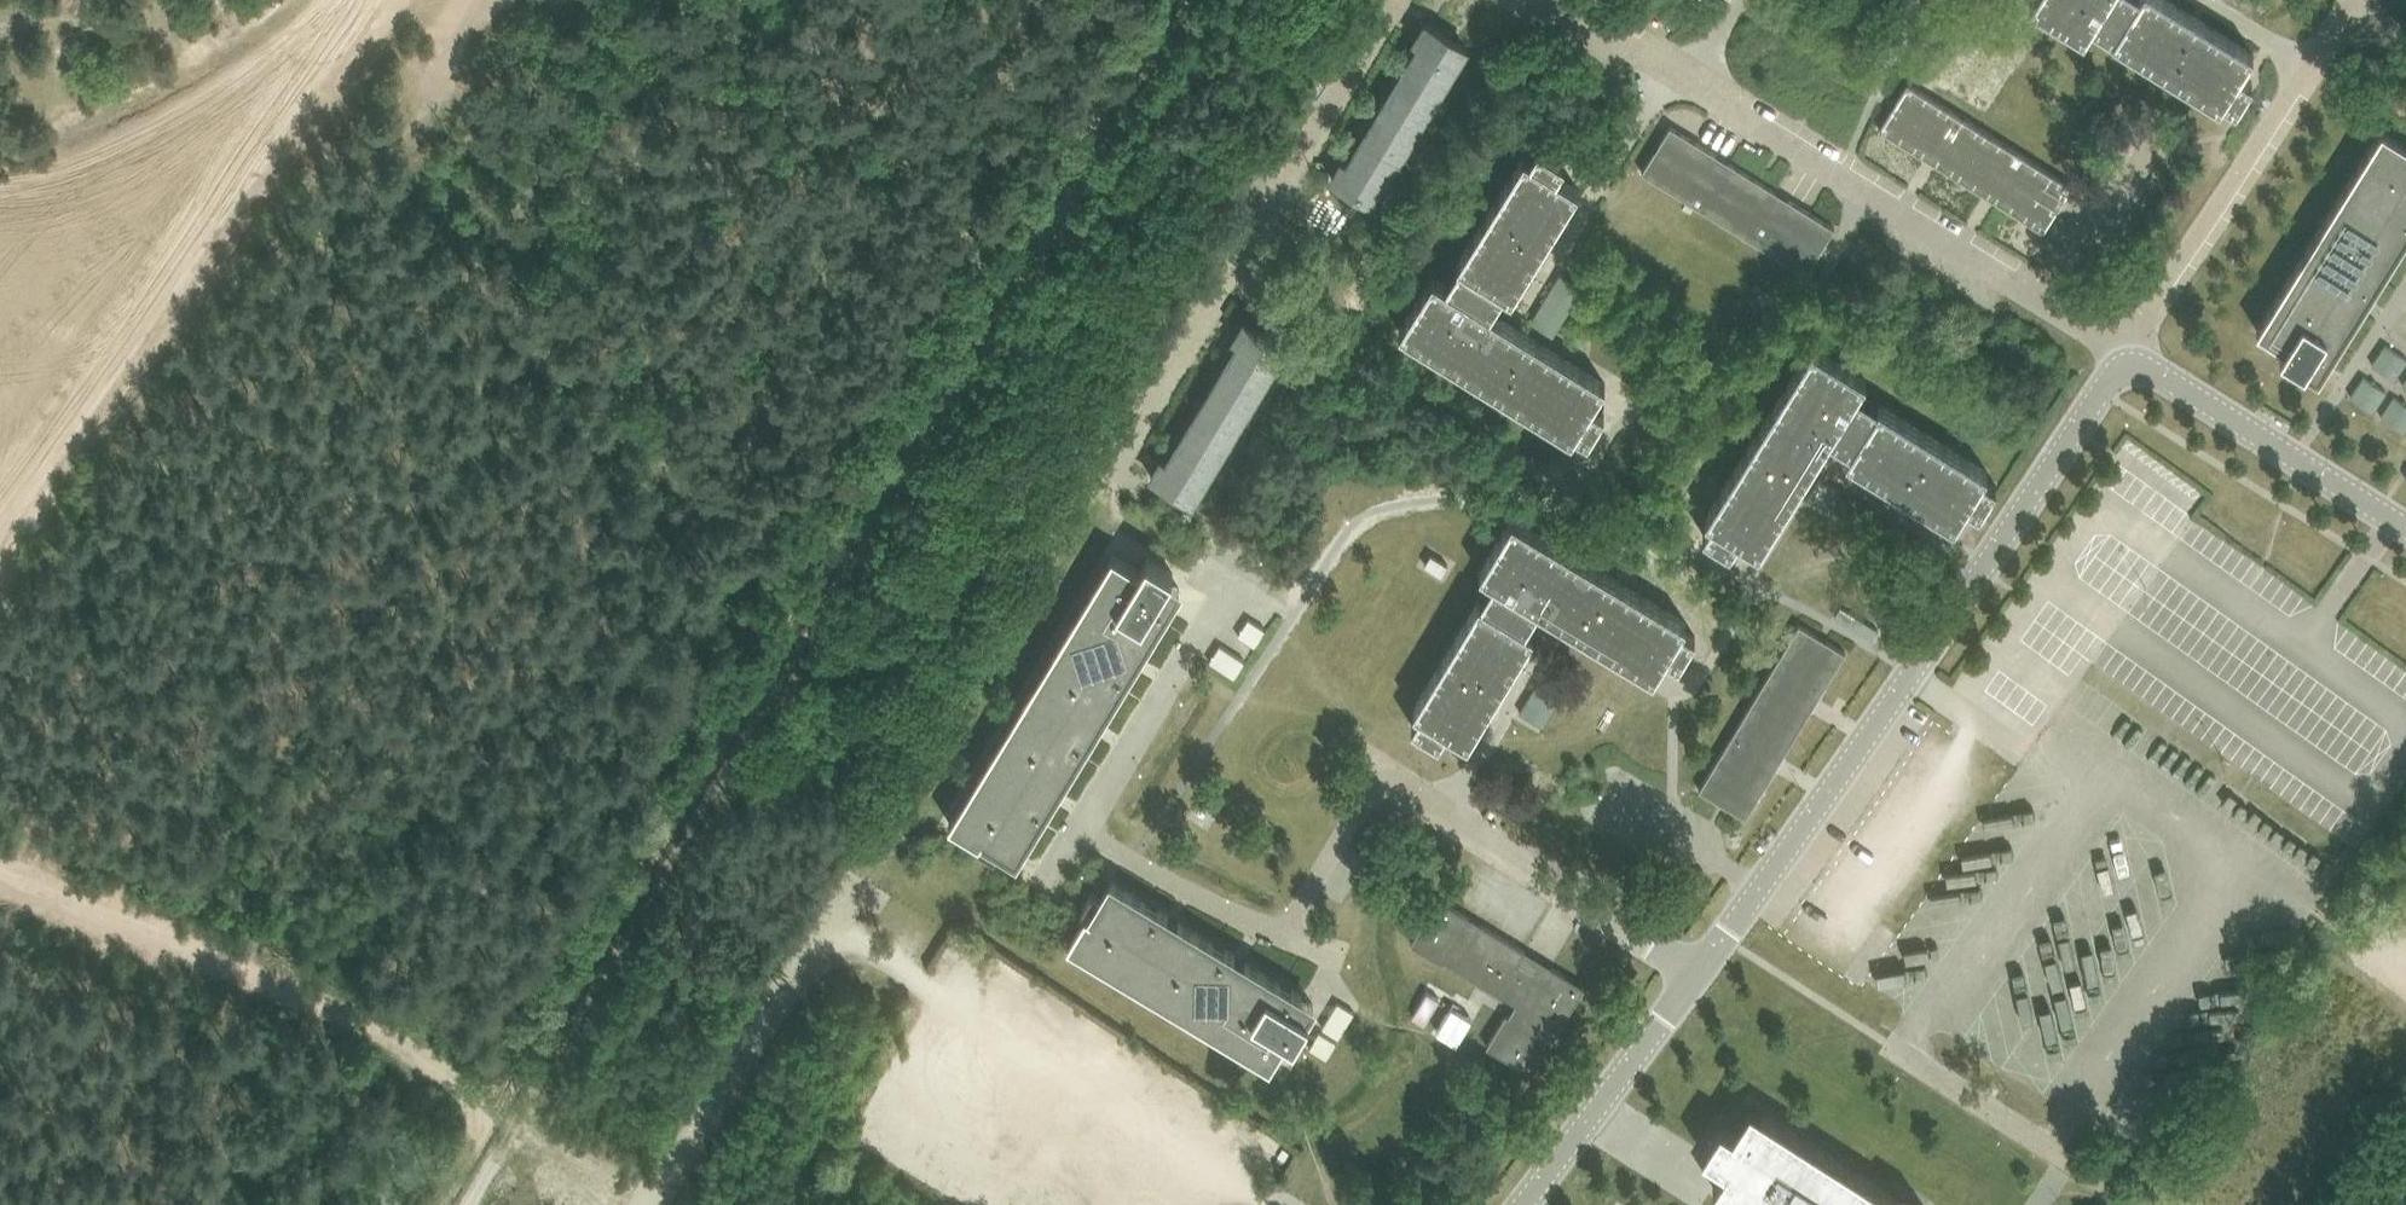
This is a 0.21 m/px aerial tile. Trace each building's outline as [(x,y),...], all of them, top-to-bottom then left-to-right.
[(2084,38),(2092,25),(2113,37),(2112,39),(2220,106),(2224,101),(2236,108),(2253,81),(2241,74),(2254,52),(2170,0),(2033,0),(2030,4),(2084,38)] [(1424,27),(1428,29),(1422,37),(1419,35),(1416,40),(1421,43),(1348,163),(1343,160),(1340,165),(1344,167),(1339,175),(1335,173),(1332,178),(1372,202),(1466,46),(1426,22),(1424,27)] [(1880,127),(1925,156),(1926,156),(1928,152),(1941,161),(1939,164),(1985,193),(1988,188),(2001,196),(1998,201),(2044,230),(2073,184),(1980,125),(1908,81),(1880,127)] [(1642,171),(1807,273),(1835,227),(1789,198),(1787,202),(1774,194),(1776,190),(1730,161),(1728,165),(1715,157),(1717,153),(1671,125),(1642,171)] [(2382,128),(2257,329),(2285,346),(2280,353),(2305,368),(2306,366),(2318,373),(2325,361),(2327,362),(2333,352),(2326,348),(2333,337),(2338,340),(2360,306),(2360,305),(2366,295),(2368,296),(2374,286),(2367,281),(2374,270),(2380,274),(2401,239),(2405,231),(2405,143),(2382,128)] [(1558,175),(1565,162),(1538,146),(1531,158),(1525,155),(1458,263),(1459,264),(1447,284),(1433,276),(1400,330),(1572,437),(1576,431),(1588,439),(1605,412),(1593,404),(1606,383),(1491,312),(1504,291),(1512,296),(1579,188),(1558,175)] [(1850,257),(1860,263),(1868,250),(1858,244),(1850,257)] [(1561,272),(1551,287),(1530,321),(1554,336),(1585,286),(1561,272)] [(1152,476),(1192,501),(1286,345),(1246,320),(1243,325),(1247,328),(1242,336),(1238,334),(1235,338),(1240,341),(1167,462),(1163,459),(1160,463),(1163,466),(1159,473),(1155,472),(1152,476)] [(2395,379),(2405,363),(2405,357),(2386,344),(2373,364),(2395,379)] [(1703,534),(1731,551),(1738,538),(1760,552),(1831,437),(1851,450),(1846,458),(1955,525),(1968,504),(1980,511),(1997,484),(1985,476),(1988,471),(1880,404),(1879,405),(1858,393),(1867,379),(1813,346),(1706,518),(1711,521),(1703,534)] [(2351,396),(2374,411),(2387,391),(2365,376),(2351,396)] [(2405,431),(2405,429),(2405,403),(2395,396),(2382,416),(2405,431)] [(1807,500),(1857,531),(1872,508),(1862,501),(1822,476),(1807,500)] [(1414,708),(1420,712),(1412,724),(1440,741),(1447,728),(1469,741),(1534,632),(1526,627),(1538,606),(1654,676),(1667,655),(1680,662),(1696,635),(1684,627),(1687,622),(1513,517),(1480,571),(1494,580),(1482,600),(1480,599),(1414,708)] [(949,822),(979,840),(982,835),(1016,856),(1038,821),(1032,817),(1033,816),(1039,807),(1046,811),(1052,801),(1051,800),(1079,754),(1073,751),(1079,740),(1086,744),(1093,734),(1091,733),(1119,687),(1113,684),(1120,673),(1127,677),(1133,667),(1132,666),(1160,620),(1154,617),(1161,606),(1168,610),(1174,600),(1172,599),(1179,587),(1168,580),(1173,572),(1147,557),(1140,569),(1113,553),(949,822)] [(1425,564),(1442,574),(1448,564),(1432,554),(1425,564)] [(1238,634),(1255,645),(1266,628),(1249,618),(1238,634)] [(1700,789),(1727,805),(1746,817),(1774,770),(1770,768),(1778,754),(1782,757),(1810,711),(1806,708),(1814,695),(1818,698),(1846,651),(1800,623),(1700,789)] [(1209,661),(1234,677),(1245,660),(1220,644),(1209,661)] [(1520,711),(1544,725),(1574,675),(1550,661),(1520,711)] [(1154,915),(1143,908),(1147,902),(1111,881),(1091,915),(1086,912),(1067,942),(1271,1065),(1287,1037),(1295,1041),(1309,1016),(1307,1015),(1314,1003),(1302,996),(1303,994),(1293,988),(1288,995),(1277,989),(1281,983),(1235,955),(1236,954),(1226,948),(1221,955),(1212,949),(1210,948),(1214,943),(1168,915),(1169,914),(1158,907),(1154,915)] [(1487,1045),(1532,1072),(1552,1040),(1550,1039),(1556,1030),(1557,1031),(1585,985),(1552,966),(1550,969),(1523,953),(1526,950),(1480,922),(1480,924),(1470,918),(1471,917),(1439,897),(1411,942),(1444,962),(1446,958),(1519,1002),(1511,1016),(1506,1013),(1487,1045)] [(1322,1027),(1340,1037),(1355,1012),(1338,1001),(1322,1027)] [(1310,1048),(1327,1058),(1337,1041),(1320,1030),(1310,1048)] [(1703,1151),(1726,1166),(1714,1186),(1744,1204),(1925,1204),(1900,1189),(1896,1196),(1751,1103),(1734,1130),(1722,1122),(1703,1151)]
